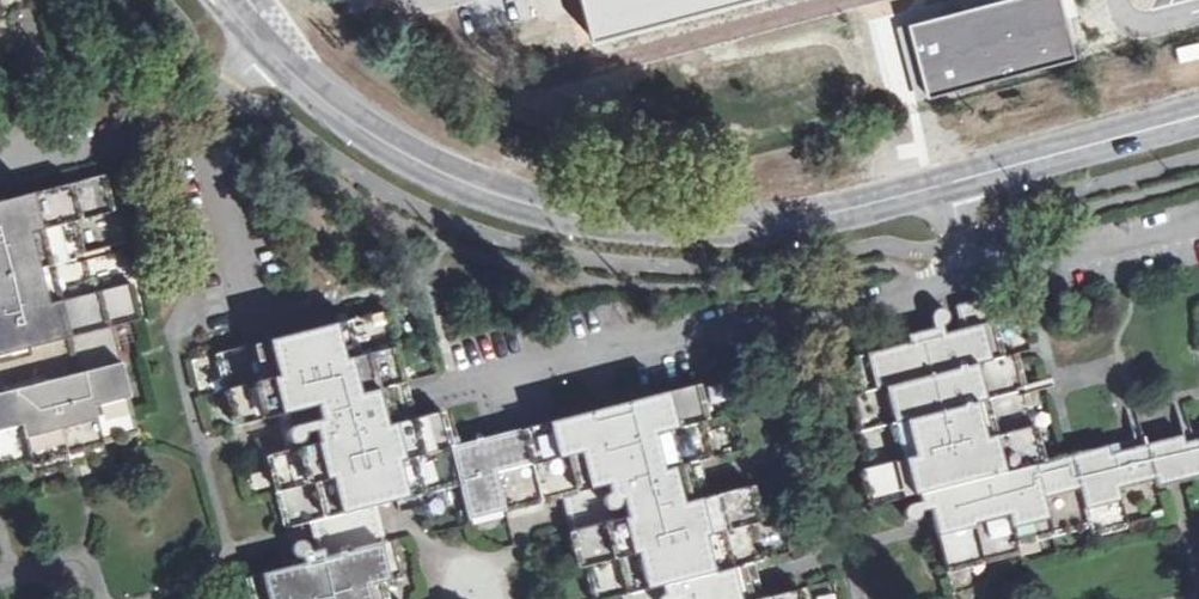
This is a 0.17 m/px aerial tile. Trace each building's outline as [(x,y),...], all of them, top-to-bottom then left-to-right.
[(15,49),(7,14),(28,9),(26,0),(0,0),(0,53),(15,49)] [(736,0),(585,0),(595,37),(736,0)] [(914,26),(933,95),(1076,55),(1061,0),(1005,0),(914,26)] [(913,80),(884,89),(890,107),(919,98),(913,80)] [(32,461),(35,473),(104,455),(101,441),(139,432),(130,397),(121,363),(112,325),(139,318),(130,283),(95,293),(91,293),(73,221),(78,219),(112,211),(103,177),(70,185),(36,194),(0,203),(0,468),(32,461)] [(1012,355),(1001,358),(991,321),(985,298),(954,306),(960,329),(943,334),(942,327),(947,322),(949,315),(945,310),(936,309),(931,312),(929,318),(931,326),(905,332),(908,341),(852,355),(861,390),(847,393),(865,466),(857,467),(867,508),(916,496),(921,495),(922,500),(914,502),(907,506),(906,513),(910,519),(917,520),(924,516),(922,507),(936,504),(942,529),(950,561),(1009,547),(1007,539),(1092,519),(1094,528),(1121,522),(1112,485),(1156,475),(1158,482),(1176,478),(1198,472),(1198,430),(1165,438),(1142,444),(1140,438),(1040,463),(1031,427),(1012,355)] [(219,353),(226,387),(235,425),(280,415),(290,413),(294,426),(286,433),(288,441),(297,444),(298,448),(268,455),(278,493),(286,525),(307,520),(323,516),(344,510),(378,502),(411,495),(452,483),(463,526),(558,501),(576,572),(583,570),(591,598),(617,598),(619,598),(802,598),(799,587),(768,594),(752,598),(744,565),(765,560),(756,525),(762,524),(752,482),(708,493),(700,462),(710,459),(701,423),(708,422),(698,380),(671,388),(555,417),(442,445),(437,415),(410,421),(401,384),(392,347),(383,313),(342,323),(270,341),(219,353)] [(323,516),(307,520),(311,535),(315,550),(323,548),(325,557),(387,542),(381,519),(378,502),(344,510),(323,516)] [(387,542),(247,578),(253,598),(386,598),(381,582),(403,577),(393,540),(387,542)] [(300,548),(310,545),(304,540),(297,540),(293,543),(291,549),(294,556),(302,558),(300,548)]
